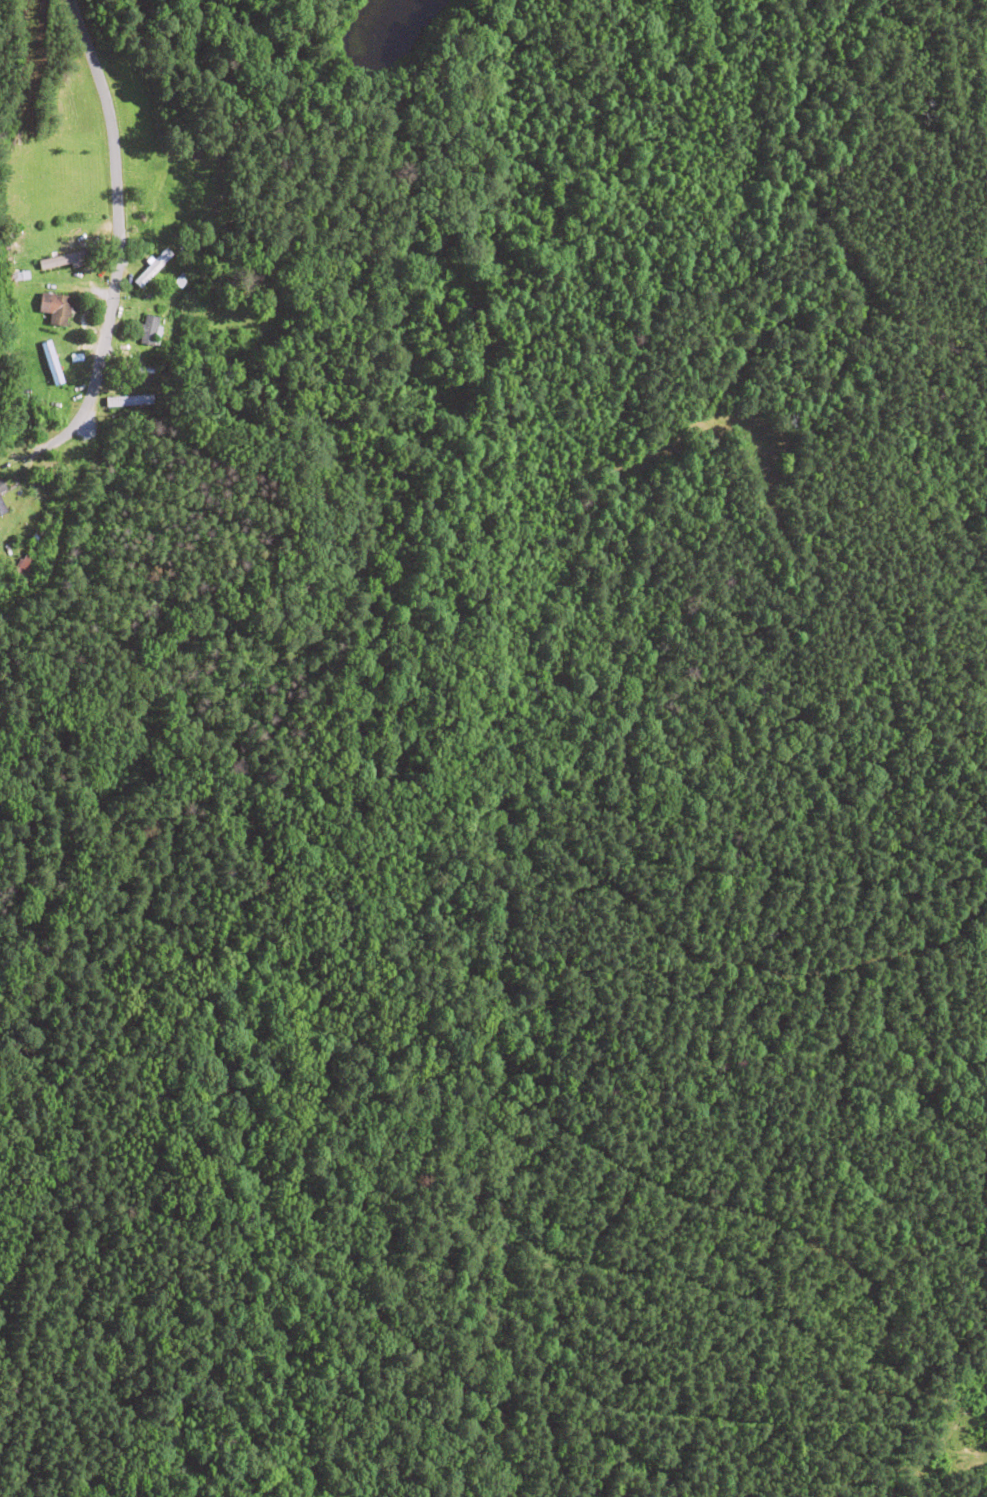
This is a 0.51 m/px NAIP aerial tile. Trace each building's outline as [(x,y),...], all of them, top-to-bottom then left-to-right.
[(132,282),(140,290),(174,256),(165,248),(132,282)] [(74,295),(43,294),(42,312),(55,313),(55,325),(72,326),(74,295)] [(66,384),(52,341),(41,344),(55,387),(66,384)] [(10,512),(0,486),(0,516),(10,512)]
